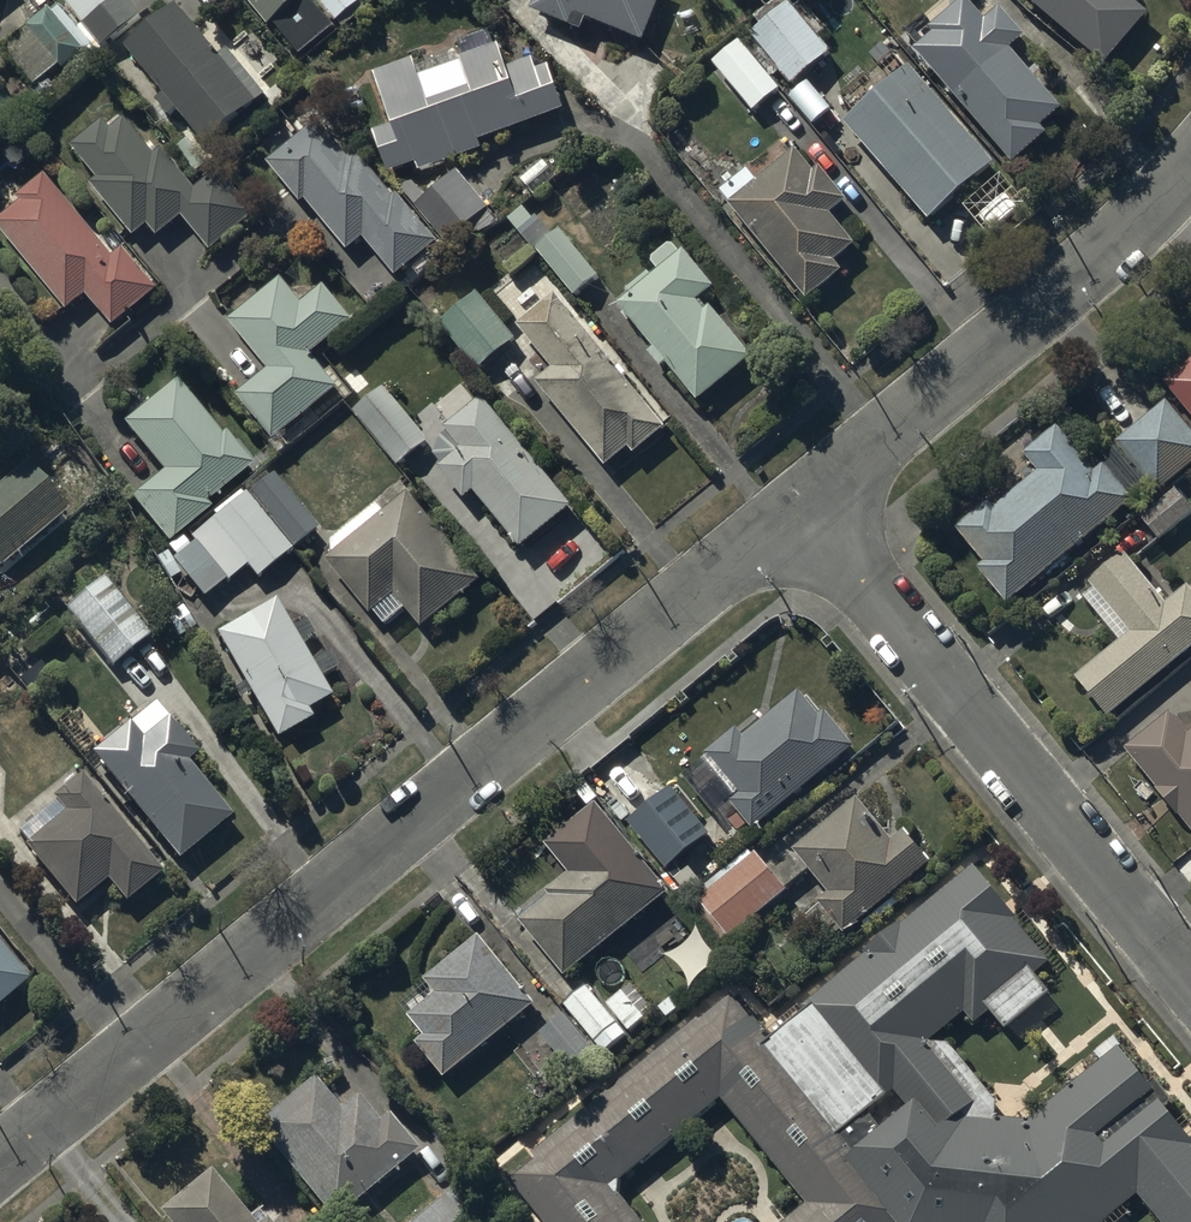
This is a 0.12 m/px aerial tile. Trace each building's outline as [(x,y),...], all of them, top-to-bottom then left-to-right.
[(66,6),(102,51),(143,18),(128,0),(74,0),(66,6)] [(270,31),(273,28),(301,60),(335,32),(308,0),(244,0),(270,31)] [(537,2),(532,15),(583,35),(587,23),(644,46),(662,0),(532,0),(537,2)] [(1106,70),(1150,20),(1127,0),(1025,0),(1106,70)] [(220,60),(177,8),(126,50),(164,97),(156,104),(169,120),(179,112),(207,147),(267,99),(229,53),(220,60)] [(830,58),(790,8),(744,43),(775,81),(781,76),(791,89),(830,58)] [(30,34),(4,54),(34,91),(40,86),(47,95),(61,84),(54,76),(60,71),(63,73),(69,69),(74,75),(100,55),(80,30),(78,32),(60,9),(52,15),(50,13),(28,31),(30,34)] [(950,57),(932,73),(1012,168),(1047,138),(1042,132),(1063,114),(1012,54),(1026,41),(1002,13),(964,45),(959,39),(945,51),(950,57)] [(414,63),(375,76),(393,130),(374,137),(388,178),(417,168),(419,175),(484,153),(481,144),(564,115),(549,70),(537,74),(533,63),(508,72),(500,48),(497,49),(492,34),(460,45),(465,61),(461,62),(463,67),(420,81),(414,63)] [(718,73),(754,114),(781,92),(746,50),(718,73)] [(913,70),(847,127),(930,225),(996,168),(913,70)] [(98,182),(91,187),(134,240),(149,228),(158,240),(184,220),(210,253),(254,217),(219,174),(194,193),(162,153),(155,158),(125,122),(112,132),(105,124),(72,150),(98,182)] [(319,124),(268,166),(301,207),(306,203),(347,255),(363,242),(395,282),(436,248),(396,198),(393,200),(357,155),(349,161),(319,124)] [(731,208),(729,210),(807,304),(842,276),(835,267),(857,249),(831,218),(847,204),(820,172),(815,177),(797,155),(761,185),(752,174),(723,198),(731,208)] [(490,211),(458,174),(419,206),(452,245),(457,241),(463,249),(482,232),(475,224),(490,211)] [(0,223),(0,233),(68,314),(87,298),(113,329),(158,291),(124,250),(113,259),(45,178),(18,201),(22,206),(0,223)] [(599,280),(560,233),(536,253),(575,300),(599,280)] [(630,300),(619,309),(655,352),(649,356),(663,372),(668,368),(700,406),(752,363),(710,311),(705,315),(698,307),(715,293),(684,255),(681,257),(675,250),(669,249),(654,261),(654,268),(659,275),(652,281),(646,274),(623,293),(630,300)] [(283,283),(229,325),(268,373),(238,398),(275,443),(337,392),(310,359),(352,325),(323,290),(303,307),(283,283)] [(476,296),(440,327),(479,373),(515,343),(476,296)] [(665,432),(556,300),(517,330),(552,373),(537,386),(607,471),(630,452),(635,457),(665,432)] [(1167,389),(1190,418),(1190,369),(1167,389)] [(175,385),(123,427),(162,476),(130,501),(168,547),(210,512),(205,507),(251,469),(223,435),(219,438),(175,385)] [(385,391),(354,415),(398,470),(429,445),(385,391)] [(573,512),(484,402),(445,433),(448,437),(441,442),(435,458),(443,469),(440,472),(466,504),(475,497),(521,554),(573,512)] [(1118,449),(1159,499),(1190,473),(1190,435),(1168,408),(1118,449)] [(1096,478),(1059,433),(1027,460),(1041,477),(997,513),(991,506),(957,534),(986,569),(979,574),(1009,609),(1135,506),(1106,470),(1096,478)] [(3,571),(66,516),(28,469),(0,492),(0,572),(3,571)] [(317,532),(272,477),(247,497),(246,496),(242,499),(239,495),(213,517),(216,520),(191,541),(195,545),(190,549),(182,539),(167,551),(177,562),(173,565),(204,603),(224,586),(225,587),(246,570),(256,582),(317,532)] [(1190,518),(1190,511),(1177,494),(1143,524),(1161,545),(1190,518)] [(481,586),(409,496),(384,517),(376,508),(333,544),(333,558),(327,563),(371,619),(374,616),(385,630),(407,612),(423,632),(481,586)] [(1077,682),(1110,721),(1190,654),(1190,595),(1188,591),(1167,608),(1127,560),(1091,590),(1095,594),(1087,601),(1123,645),(1077,682)] [(105,582),(65,613),(112,671),(151,640),(105,582)] [(275,606),(215,640),(244,688),(235,694),(241,704),(250,699),(278,745),(312,724),(307,715),(330,701),(320,684),(336,674),(303,619),(288,628),(275,606)] [(754,834),(854,752),(826,716),(820,721),(799,696),(745,741),(738,733),(706,759),(738,799),(731,805),(754,834)] [(1126,754),(1190,834),(1190,737),(1188,739),(1170,717),(1126,754)] [(129,728),(92,758),(179,865),(233,821),(188,766),(198,759),(168,722),(142,744),(129,728)] [(161,877),(81,779),(52,802),(55,806),(18,836),(27,847),(24,849),(75,911),(107,885),(124,907),(161,877)] [(674,791),(629,825),(667,873),(711,838),(674,791)] [(846,939),(933,867),(905,835),(893,845),(859,803),(795,856),(830,898),(819,907),(822,911),(808,923),(828,947),(842,935),(846,939)] [(670,895),(597,807),(546,849),(570,878),(555,890),(554,889),(521,916),(525,921),(521,925),(567,980),(670,895)] [(729,941),(786,893),(751,852),(694,900),(699,905),(691,912),(720,947),(728,941),(729,941)] [(1140,1195),(1162,1221),(1190,1221),(1190,1142),(1168,1114),(1176,1107),(1157,1084),(1151,1089),(1120,1051),(1028,1126),(996,1122),(998,1107),(949,1048),(932,1047),(966,1018),(976,1031),(991,1019),(1007,1037),(1055,997),(1039,978),(1053,967),(1017,924),(1019,923),(975,870),(904,929),(902,927),(866,957),(867,960),(804,1012),(807,1015),(774,1042),(756,1021),(753,1023),(733,998),(701,1024),(699,1022),(528,1158),(533,1165),(511,1182),(543,1221),(640,1221),(620,1198),(621,1187),(722,1105),(806,1208),(789,1221),(1107,1221),(1140,1195)] [(535,1009),(479,941),(425,985),(429,989),(402,1011),(426,1041),(416,1049),(444,1084),(535,1009)] [(0,952),(0,1009),(28,986),(0,952)] [(588,991),(565,1009),(604,1057),(627,1038),(588,991)] [(623,995),(607,1007),(629,1036),(645,1023),(623,995)] [(567,1016),(542,1038),(571,1074),(597,1054),(567,1016)] [(416,1155),(388,1120),(379,1127),(357,1101),(340,1115),(313,1083),(255,1132),(331,1221),(337,1221),(416,1155)] [(160,1217),(164,1221),(248,1221),(211,1175),(160,1217)] [(418,1221),(478,1221),(456,1193),(418,1221)]
